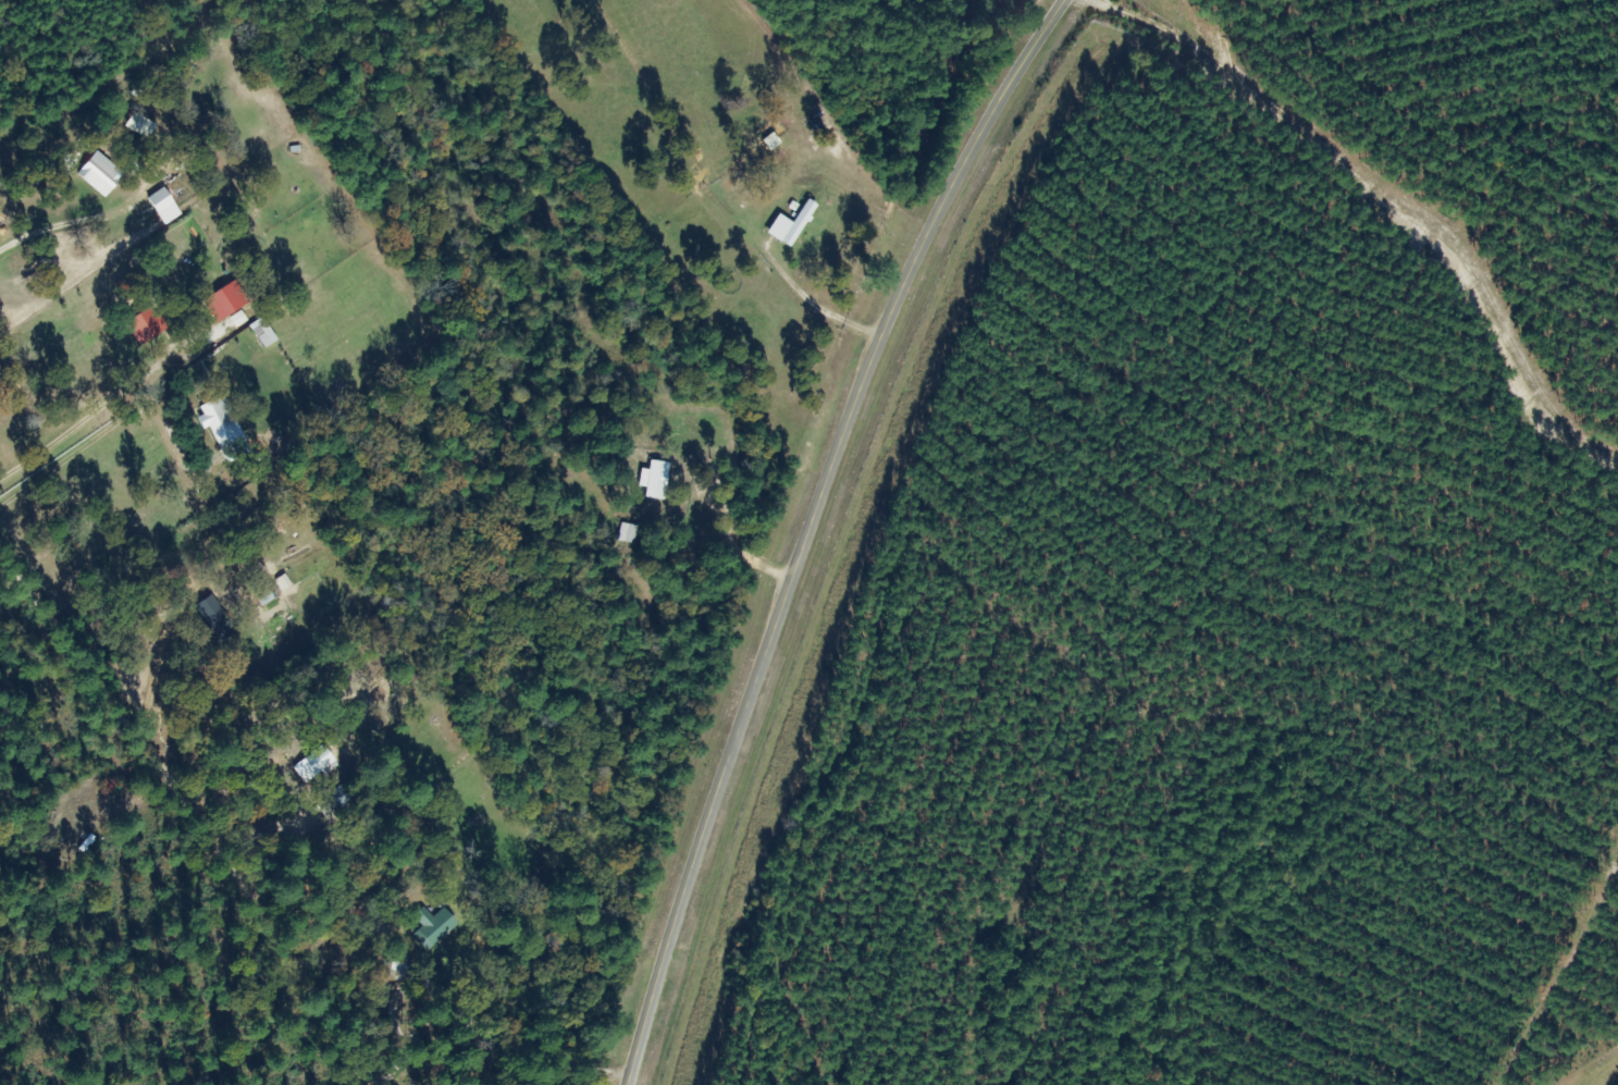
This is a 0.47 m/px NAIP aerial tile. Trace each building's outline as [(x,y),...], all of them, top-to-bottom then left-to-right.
[(77,175),(105,199),(125,175),(96,152),(77,175)] [(181,217),(166,188),(148,197),(163,226),(181,217)] [(791,249),(818,205),(808,199),(793,223),(779,215),(767,234),(791,249)] [(202,302),(216,324),(249,303),(234,281),(202,302)] [(125,321),(137,346),(168,331),(160,314),(155,316),(152,308),(125,321)] [(645,498),(665,500),(669,463),(651,461),(650,470),(641,469),(639,487),(647,488),(645,498)] [(619,541),(637,544),(640,527),(623,523),(619,541)] [(230,622),(211,595),(195,606),(221,643),(244,627),(237,617),(230,622)] [(306,784),(336,761),(323,745),(293,768),(306,784)] [(328,814),(351,804),(344,788),(321,797),(328,814)] [(423,927),(414,935),(428,951),(458,924),(443,908),(433,918),(423,908),(413,916),(423,927)]
